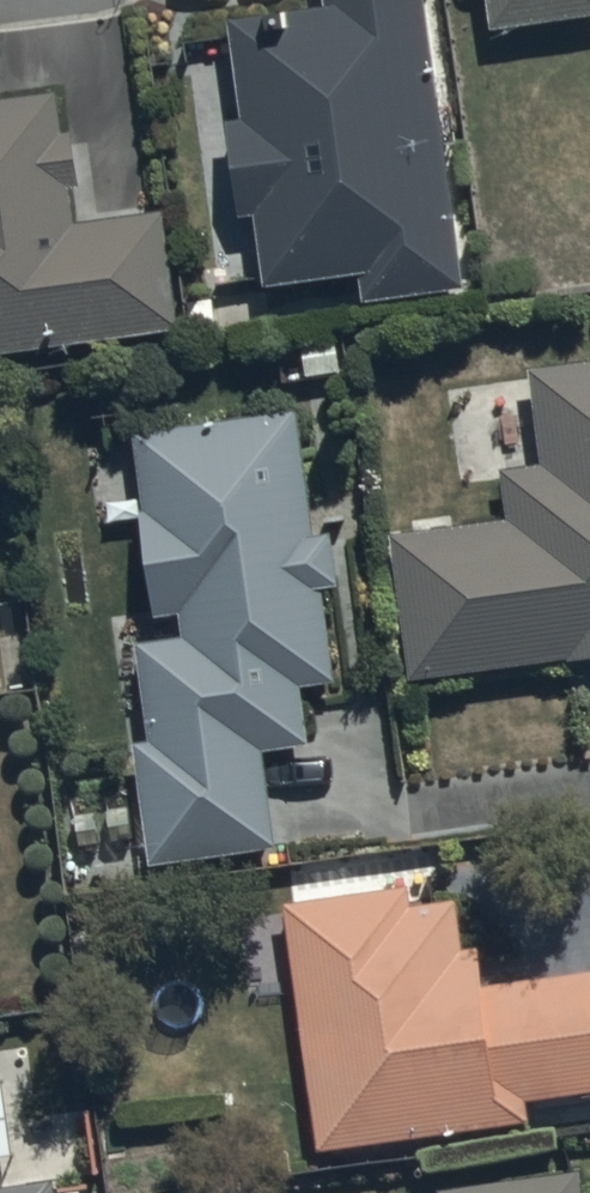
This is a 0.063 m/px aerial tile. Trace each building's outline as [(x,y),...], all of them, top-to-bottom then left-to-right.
[(432,0),(251,0),(230,2),(241,106),(229,108),(240,203),(256,201),(264,273),(366,262),(369,287),(465,277),(432,0)] [(495,17),(589,4),(589,0),(492,0),(495,17)] [(179,314),(167,200),(80,209),(77,178),(83,177),(76,120),(65,121),(61,79),(0,86),(0,341),(179,314)] [(533,360),(546,453),(503,460),(510,507),(393,524),(414,671),(589,645),(589,353),(533,360)] [(317,523),(297,402),(138,422),(160,606),(183,604),(185,626),(140,631),(152,733),(137,735),(152,854),(282,838),(270,738),(311,733),(303,673),(337,669),(325,576),(340,574),(333,521),(317,523)] [(286,894),(319,1140),(533,1111),(530,1091),(589,1083),(589,958),(489,972),(484,932),(467,935),(460,888),(413,895),(411,873),(286,894)] [(442,1192),(589,1192),(589,1187),(586,1161),(441,1180),(442,1192)] [(54,1168),(0,1175),(0,1192),(57,1192),(54,1168)]
